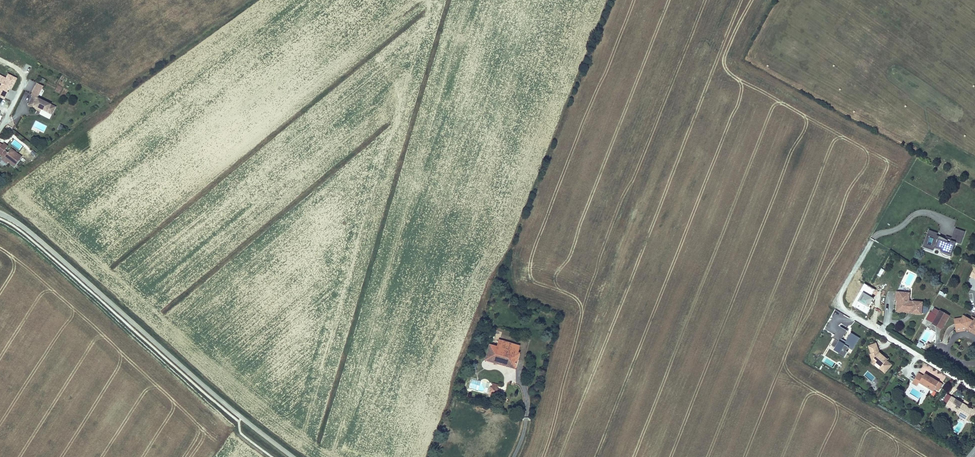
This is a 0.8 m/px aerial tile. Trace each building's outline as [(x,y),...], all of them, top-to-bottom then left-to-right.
[(6,90),(10,78),(0,75),(0,88),(6,90)] [(57,104),(33,94),(29,104),(34,106),(35,104),(43,107),(53,111),(57,104)] [(3,158),(4,158),(10,161),(9,162),(15,166),(22,156),(10,149),(8,153),(4,150),(7,146),(2,143),(0,147),(0,155),(1,155),(0,156),(3,158)] [(952,255),(956,242),(961,243),(965,231),(954,227),(951,237),(945,235),(945,237),(939,235),(940,233),(929,230),(923,247),(933,251),(935,247),(942,249),(941,251),(952,255)] [(921,315),(922,302),(909,301),(910,293),(895,292),(895,301),(896,301),(900,302),(899,309),(911,310),(911,314),(911,315),(921,315)] [(911,314),(911,310),(899,309),(900,302),(896,301),(895,312),(911,314)] [(949,316),(939,311),(936,316),(931,324),(941,330),(949,316)] [(955,330),(968,328),(974,332),(974,319),(971,316),(969,319),(962,315),(961,318),(954,319),(955,330)] [(827,330),(837,331),(838,323),(828,322),(827,330)] [(840,352),(839,353),(845,356),(848,351),(847,350),(849,348),(853,350),(861,337),(851,332),(846,341),(842,338),(847,330),(840,326),(833,337),(835,339),(832,345),(836,347),(835,349),(840,352)] [(493,362),(514,367),(519,352),(517,352),(519,345),(500,339),(497,347),(493,362)] [(892,365),(887,360),(888,359),(886,357),(886,356),(883,353),(882,354),(879,352),(876,343),(868,346),(870,354),(869,354),(871,361),(873,358),(877,361),(876,362),(881,366),(879,368),(885,374),(892,365)] [(493,362),(497,347),(490,345),(486,359),(493,362)] [(881,366),(876,362),(877,361),(873,358),(871,361),(870,362),(878,369),(879,368),(881,366)] [(918,382),(923,375),(918,372),(912,383),(916,386),(918,382)] [(925,372),(923,375),(918,382),(932,391),(934,388),(938,391),(943,383),(925,372)] [(491,387),(488,396),(499,398),(501,390),(497,389),(498,384),(492,383),(491,387)] [(962,402),(961,404),(954,400),(955,398),(951,396),(946,405),(956,412),(967,418),(969,416),(972,417),(974,419),(974,407),(973,409),(962,402)] [(969,422),(972,417),(969,416),(967,418),(956,412),(955,414),(969,422)]
